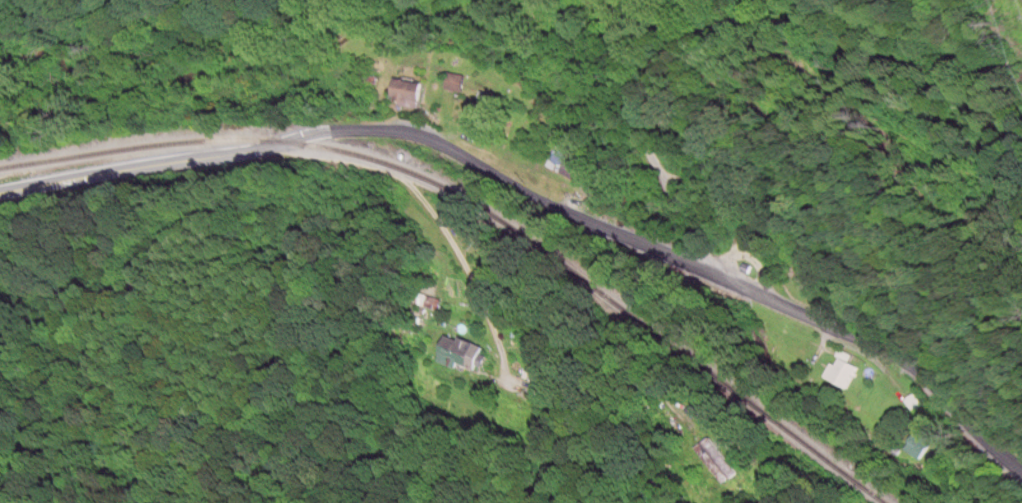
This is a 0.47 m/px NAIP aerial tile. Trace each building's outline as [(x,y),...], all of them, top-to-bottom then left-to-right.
[(467,77),(451,74),(449,90),(464,92),(467,77)] [(428,88),(402,78),(394,100),(420,110),(428,88)] [(480,344),(454,346),(456,371),(482,369),(480,344)] [(858,372),(839,358),(825,377),(844,391),(858,372)] [(922,461),(931,450),(915,437),(906,449),(922,461)]
